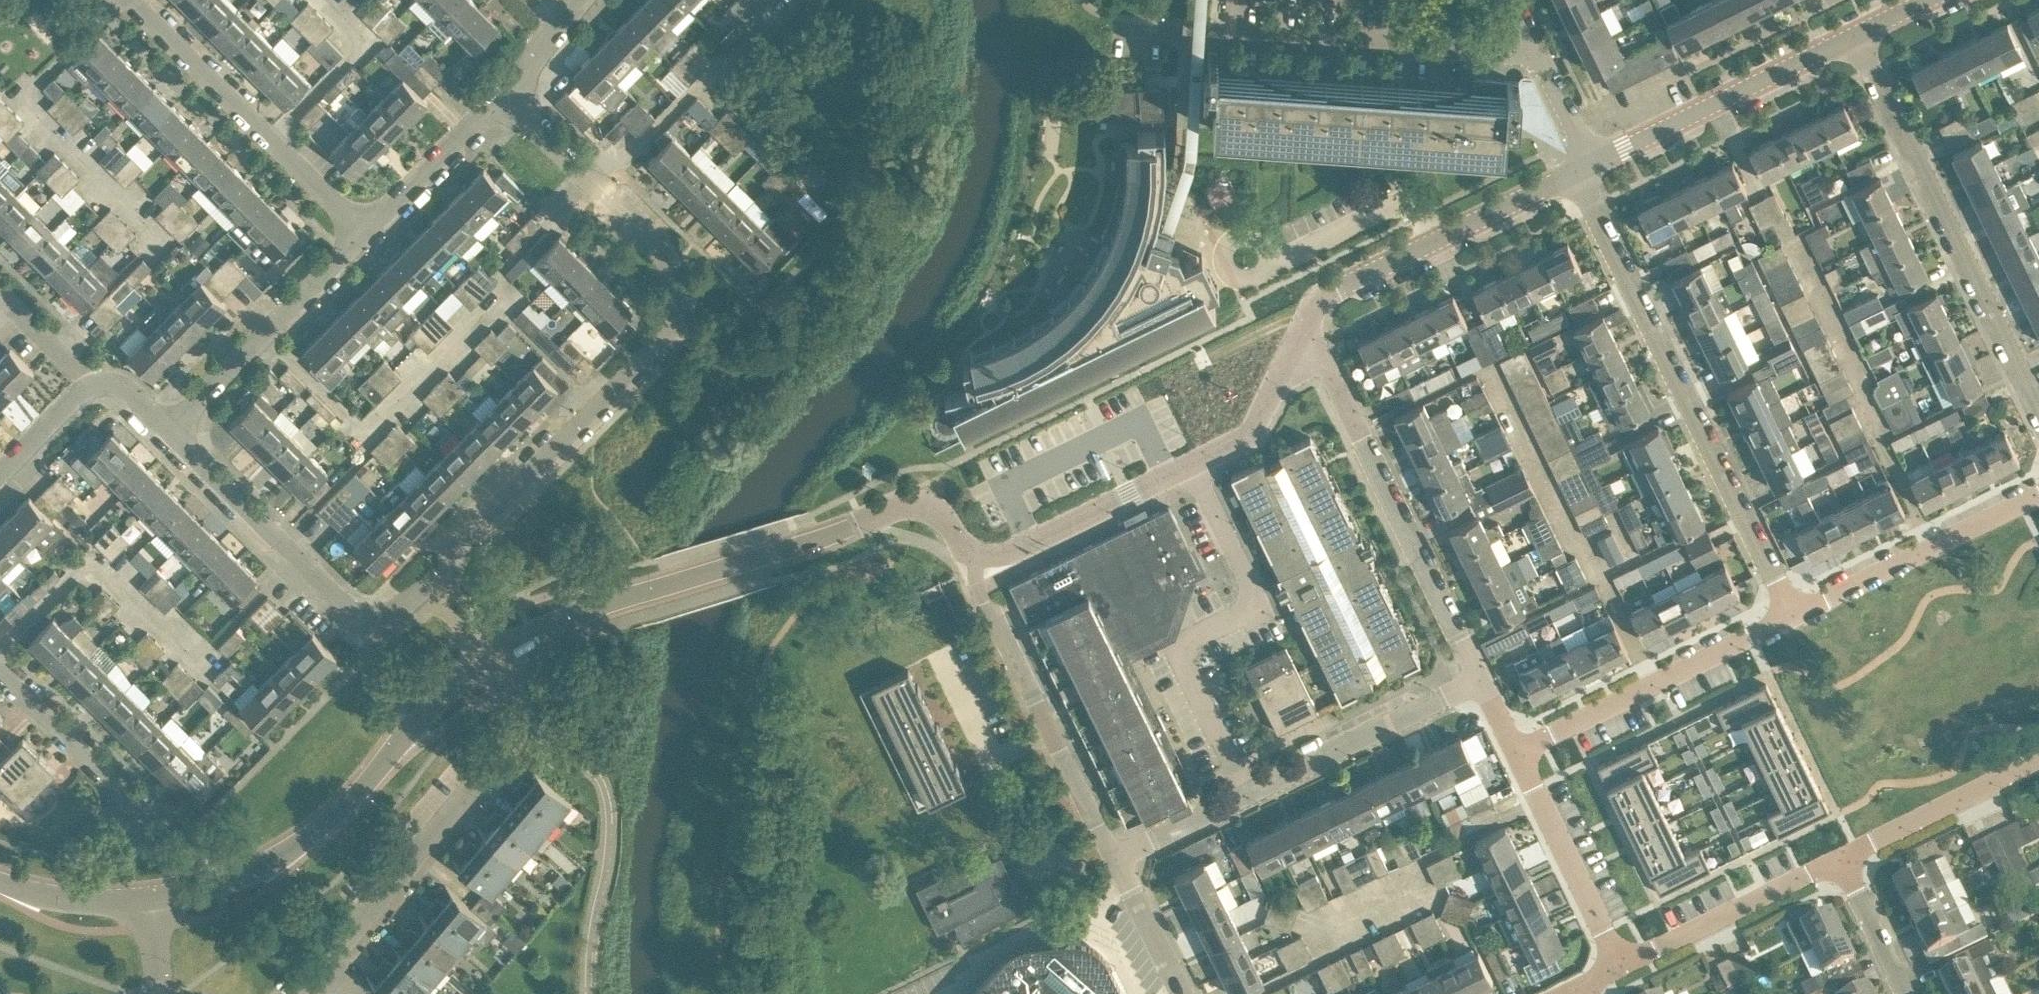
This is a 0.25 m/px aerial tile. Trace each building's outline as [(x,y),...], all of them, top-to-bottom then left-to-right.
[(210,0),(181,0),(196,14),(210,0)] [(237,8),(229,0),(210,0),(196,14),(214,32),(237,8)] [(389,6),(383,0),(378,0),(363,16),(371,24),(389,6)] [(449,0),(426,0),(438,11),(449,0)] [(480,5),(474,0),(449,0),(438,11),(428,22),(445,39),(455,29),(456,29),(480,5)] [(669,23),(646,0),(645,0),(628,18),(652,41),(669,23)] [(687,6),(682,0),(646,0),(669,23),(687,6)] [(759,13),(747,0),(736,0),(732,3),(751,21),(759,13)] [(768,4),(763,0),(747,0),(759,13),(768,4)] [(1601,8),(1597,0),(1559,0),(1565,12),(1563,13),(1568,25),(1601,8)] [(1655,11),(1650,0),(1643,0),(1640,2),(1647,15),(1655,11)] [(1680,14),(1674,0),(1672,0),(1660,6),(1667,20),(1681,49),(1694,43),(1695,45),(1706,40),(1690,9),(1680,14)] [(1727,27),(1714,0),(1709,0),(1690,9),(1706,40),(1716,35),(1715,33),(1727,27)] [(1727,27),(1739,21),(1740,23),(1751,18),(1742,0),(1714,0),(1727,27)] [(1772,5),(1770,0),(1742,0),(1751,18),(1761,13),(1760,10),(1772,5)] [(300,28),(317,9),(309,1),(291,19),(300,28)] [(742,30),(751,21),(732,3),(724,12),(742,30)] [(474,48),(498,24),(480,5),(456,29),(474,48)] [(380,33),(398,15),(389,6),(371,24),(380,33)] [(2028,13),(2038,36),(2038,7),(2028,13)] [(231,50),(255,26),(237,8),(214,32),(231,50)] [(1582,47),(1613,32),(1601,8),(1568,25),(1573,35),(1575,34),(1582,47)] [(308,36),(326,18),(317,9),(300,28),(308,36)] [(1658,39),(1667,34),(1655,11),(1647,15),(1658,39)] [(380,33),(388,41),(407,23),(398,15),(380,33)] [(326,35),(335,27),(326,18),(308,36),(312,40),(308,45),(330,67),(344,53),(326,35)] [(641,52),(652,41),(628,18),(610,36),(634,59),(641,67),(648,59),(641,52)] [(1983,34),(1998,63),(2022,52),(2008,22),(1983,34)] [(249,68),(273,44),(255,26),(231,50),(249,68)] [(86,83),(95,75),(119,51),(101,33),(103,31),(102,30),(68,65),(86,83)] [(1612,62),(1622,57),(1625,55),(1613,32),(1582,47),(1588,60),(1586,61),(1591,73),(1601,67),(1613,91),(1623,86),(1612,62)] [(1679,58),(1670,40),(1667,34),(1658,39),(1655,40),(1667,64),(1679,58)] [(1974,75),(1998,63),(1983,34),(1960,46),(1974,75)] [(616,77),(634,59),(610,36),(592,53),(616,77)] [(706,66),(714,58),(696,40),(688,48),(706,66)] [(1657,69),(1667,64),(1655,40),(1645,45),(1657,69)] [(267,86),(291,62),(273,44),(249,68),(267,86)] [(1646,75),(1657,69),(1645,45),(1634,51),(1646,75)] [(1950,86),(1974,75),(1960,46),(1936,57),(1950,86)] [(698,74),(706,66),(688,48),(680,56),(698,74)] [(414,70),(415,68),(396,49),(385,59),(404,77),(386,95),(409,119),(428,100),(423,96),(424,95),(432,88),(414,70)] [(113,93),(137,69),(119,51),(95,75),(113,93)] [(1217,69),(1218,52),(1209,51),(1208,70),(1205,69),(1205,75),(1204,91),(1216,92),(1214,128),(1504,148),(1506,116),(1518,117),(1518,111),(1549,113),(1531,78),(1530,78),(1531,81),(1479,77),(1478,89),(1470,88),(1470,95),(1254,80),(1255,72),(1217,69)] [(1634,80),(1646,75),(1634,51),(1625,55),(1622,57),(1634,80)] [(439,80),(449,71),(431,52),(421,62),(439,80)] [(623,84),(616,77),(592,53),(575,71),(572,69),(571,70),(605,103),(623,84)] [(689,84),(698,74),(680,56),(671,66),(689,84)] [(1623,86),(1634,80),(1622,57),(1612,62),(1623,86)] [(1926,98),(1950,86),(1936,57),(1912,69),(1926,98)] [(291,62),(267,86),(286,104),(309,80),(291,62)] [(432,88),(439,80),(421,62),(415,68),(414,70),(432,88)] [(131,110),(155,87),(137,69),(113,93),(131,110)] [(335,82),(342,89),(354,76),(348,70),(335,82)] [(331,100),(342,89),(335,82),(324,94),(331,100)] [(149,128),(173,104),(155,87),(131,110),(149,128)] [(1162,87),(1139,88),(1140,104),(1140,118),(1153,117),(1163,117),(1163,110),(1162,87)] [(57,116),(75,98),(66,89),(48,107),(57,116)] [(567,89),(556,100),(556,101),(584,128),(595,117),(567,89)] [(1133,89),(1113,90),(1114,106),(1115,120),(1134,119),(1134,105),(1133,89)] [(2038,102),(2038,98),(2035,90),(2011,102),(2016,113),(2038,102)] [(391,137),(409,119),(386,95),(367,114),(391,137)] [(84,107),(92,114),(101,106),(92,96),(82,105),(75,98),(57,116),(66,125),(84,107)] [(694,111),(710,125),(720,115),(699,96),(676,121),(680,125),(694,111)] [(615,141),(647,108),(638,99),(620,117),(605,133),(615,141)] [(300,118),(309,127),(327,108),(318,100),(300,118)] [(2038,115),(2038,102),(2016,113),(2022,124),(2038,115)] [(1820,115),(1834,143),(1858,132),(1844,103),(1820,115)] [(17,113),(8,104),(0,112),(0,129),(17,113)] [(167,146),(190,122),(173,104),(149,128),(167,146)] [(391,137),(367,114),(358,105),(341,122),(350,131),(373,155),(391,137)] [(74,133),(92,114),(84,107),(66,125),(74,133)] [(638,135),(656,117),(647,108),(615,141),(629,126),(638,135)] [(719,138),(736,119),(727,109),(709,128),(719,138)] [(17,129),(25,121),(17,113),(0,129),(0,132),(7,139),(17,129)] [(1945,136),(1970,124),(1964,113),(1939,125),(1945,136)] [(1811,155),(1834,143),(1820,115),(1797,126),(1811,155)] [(727,146),(745,128),(736,119),(719,138),(727,146)] [(185,164),(208,140),(190,122),(167,146),(185,164)] [(108,124),(95,137),(100,141),(112,128),(108,124)] [(1950,147),(1975,135),(1970,124),(1945,136),(1950,147)] [(1787,166),(1811,155),(1797,126),(1773,137),(1787,166)] [(2038,141),(2038,127),(2026,133),(2032,144),(2038,141)] [(735,153),(753,135),(745,128),(727,146),(735,153)] [(1166,167),(1166,141),(1165,129),(1138,130),(1138,141),(1128,141),(1121,141),(1120,175),(1113,208),(1102,239),(1104,240),(1089,266),(1070,288),(1049,308),(1052,312),(1028,329),(1001,341),(974,350),(973,349),(971,350),(973,361),(964,363),(969,386),(945,391),(946,393),(949,406),(950,406),(950,408),(942,409),(938,413),(936,417),(936,422),(938,426),(942,430),(947,431),(951,429),(963,424),(966,429),(1216,307),(1208,292),(1219,287),(1202,252),(1185,261),(1179,250),(1168,246),(1175,226),(1167,223),(1157,219),(1163,194),(1166,167)] [(355,173),(373,155),(350,131),(331,149),(355,173)] [(668,177),(692,153),(673,135),(650,159),(668,177)] [(1763,178),(1787,166),(1773,137),(1749,149),(1763,178)] [(1994,163),(1991,156),(1982,138),(1953,153),(1965,177),(1994,163)] [(203,182),(226,158),(208,140),(185,164),(203,182)] [(109,168),(127,150),(118,141),(100,159),(109,168)] [(118,177),(136,158),(127,150),(109,168),(118,177)] [(45,177),(63,159),(55,151),(37,169),(45,177)] [(686,195),(710,171),(692,153),(668,177),(686,195)] [(126,185),(135,176),(144,166),(136,158),(118,177),(126,185)] [(221,200),(244,176),(226,158),(203,182),(221,200)] [(1853,182),(1877,170),(1870,158),(1847,169),(1853,182)] [(55,187),(72,168),(63,159),(45,177),(55,187)] [(1747,191),(1742,180),(1733,162),(1709,174),(1723,202),(1722,203),(1732,221),(1743,215),(1734,197),(1747,191)] [(772,190),(790,172),(781,163),(763,181),(772,190)] [(1976,201),(2005,186),(1994,163),(1965,177),(1976,201)] [(63,195),(72,185),(81,177),(72,168),(55,187),(63,195)] [(524,191),(504,170),(495,179),(485,168),(466,186),(490,210),(508,192),(515,200),(524,191)] [(704,213),(727,189),(710,171),(686,195),(704,213)] [(780,198),(798,181),(790,172),(772,190),(780,198)] [(1830,193),(1824,183),(1819,172),(1801,181),(1812,202),(1830,193)] [(1700,214),(1722,203),(1723,202),(1709,174),(1685,185),(1700,214)] [(1824,183),(1830,193),(1848,185),(1842,174),(1824,183)] [(18,193),(0,175),(0,211),(18,193)] [(239,217),(262,194),(244,176),(221,200),(239,217)] [(1864,216),(1893,201),(1881,177),(1852,191),(1864,216)] [(788,207),(806,188),(798,181),(780,198),(788,207)] [(1676,225),(1700,214),(1685,185),(1662,197),(1676,225)] [(472,228),(490,210),(466,186),(448,205),(472,228)] [(1988,224),(2017,210),(2005,186),(1976,201),(1988,224)] [(722,230),(745,207),(727,189),(704,213),(722,230)] [(1676,225),(1662,197),(1660,192),(1645,200),(1647,204),(1638,209),(1652,237),(1656,246),(1669,240),(1672,245),(1684,239),(1676,225)] [(1796,233),(1787,215),(1786,212),(1785,213),(1775,192),(1761,198),(1773,222),(1771,222),(1780,240),(1796,233)] [(36,211),(18,193),(0,211),(0,223),(12,235),(36,211)] [(256,235),(280,211),(262,194),(239,217),(256,235)] [(165,224),(183,205),(174,196),(156,214),(165,224)] [(1770,245),(1780,240),(1771,222),(1773,222),(1761,198),(1749,204),(1770,245)] [(1875,239),(1904,225),(1893,201),(1864,216),(1875,239)] [(174,232),(192,214),(183,205),(165,224),(174,232)] [(454,246),(472,228),(448,205),(431,222),(454,246)] [(101,233),(120,215),(111,207),(93,225),(101,233)] [(740,248),(763,224),(745,207),(722,230),(740,248)] [(2000,248),(2029,234),(2017,210),(1988,224),(2000,248)] [(30,252),(53,229),(36,211),(12,235),(30,252)] [(280,211),(256,235),(275,254),(299,230),(280,211)] [(740,248),(758,267),(781,244),(787,249),(799,237),(775,213),(763,224),(740,248)] [(174,232),(180,239),(182,240),(200,222),(192,214),(174,232)] [(110,242),(128,224),(120,215),(101,233),(110,242)] [(540,224),(532,216),(531,215),(513,233),(522,242),(540,224)] [(436,264),(454,246),(431,222),(412,241),(436,264)] [(1810,241),(1830,231),(1826,222),(1806,232),(1810,241)] [(119,251),(128,242),(137,233),(128,224),(110,242),(119,251)] [(1872,270),(1916,248),(1904,225),(1875,239),(1860,246),(1872,270)] [(48,270),(71,246),(53,229),(30,252),(48,270)] [(1715,250),(1735,240),(1729,229),(1710,238),(1715,250)] [(563,233),(562,232),(556,239),(547,230),(529,249),(538,257),(536,258),(555,277),(579,253),(561,235),(563,233)] [(1826,234),(1831,232),(1830,231),(1810,241),(1819,260),(1835,252),(1826,234)] [(515,250),(522,242),(513,233),(506,241),(515,250)] [(2038,258),(2038,255),(2029,234),(2000,248),(2011,272),(2038,258)] [(1699,258),(1715,250),(1710,238),(1688,249),(1687,248),(1686,248),(1692,261),(1699,258)] [(419,282),(436,264),(412,241),(395,258),(419,282)] [(1544,254),(1558,283),(1582,272),(1568,243),(1544,254)] [(1764,268),(1788,256),(1782,244),(1758,256),(1764,268)] [(66,288),(89,264),(71,246),(48,270),(66,288)] [(1670,272),(1692,261),(1686,248),(1664,260),(1670,272)] [(1899,286),(1910,281),(1928,272),(1916,248),(1872,270),(1876,280),(1884,277),(1890,290),(1899,286)] [(573,295),(597,272),(579,253),(555,277),(573,295)] [(1535,295),(1558,283),(1544,254),(1520,266),(1535,295)] [(238,283),(247,273),(229,255),(220,264),(238,283)] [(1770,280),(1794,268),(1788,256),(1764,268),(1770,280)] [(135,285),(153,267),(144,258),(126,276),(135,285)] [(400,300),(419,282),(395,258),(377,276),(400,300)] [(2038,287),(2038,258),(2011,272),(2023,295),(2038,287)] [(1749,272),(1756,269),(1752,259),(1744,263),(1745,266),(1749,272)] [(84,307),(108,283),(89,264),(66,288),(84,307)] [(211,273),(213,271),(206,264),(197,273),(195,272),(176,291),(183,298),(207,322),(226,303),(222,299),(230,290),(211,273)] [(230,290),(238,283),(220,264),(213,271),(211,273),(230,290)] [(497,282),(490,274),(479,264),(470,273),(488,291),(497,282)] [(1713,290),(1710,283),(1701,265),(1672,280),(1684,304),(1713,290)] [(1833,289),(1845,283),(1836,265),(1825,271),(1833,289)] [(1511,306),(1535,295),(1520,266),(1497,277),(1511,306)] [(1775,291),(1800,280),(1794,268),(1770,280),(1775,291)] [(1764,286),(1760,277),(1756,269),(1749,272),(1738,277),(1747,295),(1753,292),(1756,297),(1767,292),(1764,286)] [(591,313),(615,290),(597,272),(573,295),(567,300),(574,307),(580,302),(591,313)] [(480,299),(488,291),(470,273),(462,281),(480,299)] [(117,303),(135,285),(126,276),(90,312),(99,320),(117,303)] [(383,317),(400,300),(377,276),(359,293),(383,317)] [(1516,317),(1511,306),(1497,277),(1473,289),(1487,318),(1478,323),(1495,358),(1508,352),(1499,334),(1497,329),(1504,325),(1504,323),(1516,317)] [(1781,303),(1805,291),(1800,280),(1775,291),(1781,303)] [(472,308),(480,299),(462,281),(453,290),(472,308)] [(2038,317),(2038,287),(2023,295),(2034,319),(2038,317)] [(636,326),(625,315),(633,307),(615,290),(591,313),(609,331),(606,334),(617,345),(636,326)] [(1696,327),(1725,313),(1713,290),(1684,304),(1696,327)] [(1907,335),(1948,314),(1936,290),(1906,305),(1902,296),(1884,304),(1860,316),(1867,328),(1897,314),(1907,335)] [(1787,314),(1810,302),(1805,291),(1781,303),(1787,314)] [(1767,321),(1779,315),(1767,292),(1756,297),(1767,321)] [(1860,316),(1884,304),(1878,292),(1854,304),(1860,316)] [(389,324),(383,317),(359,293),(341,312),(365,336),(366,335),(375,344),(383,352),(400,334),(389,324)] [(1467,323),(1462,312),(1453,294),(1429,306),(1443,335),(1467,323)] [(1575,318),(1599,307),(1592,294),(1569,305),(1575,318)] [(190,339),(207,322),(183,298),(166,316),(190,339)] [(1792,325),(1816,313),(1810,302),(1787,314),(1792,325)] [(99,320),(107,329),(125,311),(117,303),(99,320)] [(1443,335),(1429,306),(1406,318),(1420,347),(1426,359),(1437,354),(1431,341),(1443,335)] [(454,325),(446,316),(436,307),(428,316),(445,334),(454,325)] [(515,317),(533,335),(541,326),(523,308),(515,317)] [(1546,319),(1552,330),(1570,321),(1565,310),(1546,319)] [(347,354),(365,336),(341,312),(323,330),(347,354)] [(1707,351),(1736,336),(1725,313),(1696,327),(1707,351)] [(1797,336),(1821,324),(1816,313),(1792,325),(1797,336)] [(1586,352),(1615,338),(1603,314),(1574,328),(1586,352)] [(1930,352),(1960,338),(1948,314),(1907,335),(1912,333),(1923,356),(1930,352)] [(1771,360),(1795,348),(1788,334),(1779,315),(1767,321),(1777,340),(1764,347),(1771,360)] [(171,358),(190,339),(166,316),(148,334),(171,358)] [(437,342),(445,334),(428,316),(422,321),(419,325),(437,342)] [(1402,371),(1426,359),(1420,347),(1406,318),(1382,329),(1396,358),(1402,371)] [(1534,339),(1552,330),(1546,319),(1529,328),(1534,339)] [(505,341),(517,329),(509,322),(498,333),(492,327),(481,338),(499,357),(510,345),(505,341)] [(1483,364),(1495,358),(1478,323),(1469,328),(1473,335),(1470,337),(1483,364)] [(1803,348),(1827,336),(1821,324),(1797,336),(1803,348)] [(171,358),(148,334),(139,325),(121,343),(154,376),(171,358)] [(428,351),(437,342),(419,325),(411,334),(428,351)] [(1379,383),(1402,371),(1396,358),(1382,329),(1358,341),(1379,383)] [(347,354),(323,330),(306,347),(304,345),(303,346),(316,360),(310,366),(322,378),(328,372),(347,354)] [(1550,353),(1558,349),(1551,334),(1530,345),(1543,372),(1555,366),(1550,353)] [(1719,375),(1737,366),(1748,360),(1736,336),(1707,351),(1719,375)] [(1809,359),(1833,347),(1827,336),(1803,348),(1809,359)] [(586,355),(568,337),(559,345),(578,363),(586,355)] [(493,363),(499,357),(481,338),(475,345),(493,363)] [(1598,375),(1627,361),(1615,338),(1586,352),(1598,375)] [(1930,352),(1941,376),(1971,361),(1976,358),(1970,344),(1964,347),(1960,338),(1930,352)] [(1871,365),(1889,356),(1894,354),(1888,344),(1884,346),(1866,354),(1871,365)] [(569,372),(578,363),(559,345),(551,353),(569,372)] [(31,367),(11,347),(0,357),(0,373),(16,389),(35,370),(31,367)] [(1814,370),(1838,358),(1833,347),(1809,359),(1814,370)] [(1505,370),(1529,359),(1524,348),(1500,360),(1505,370)] [(1771,360),(1779,373),(1802,360),(1795,348),(1771,360)] [(549,378),(558,370),(543,355),(514,384),(538,408),(559,388),(549,378)] [(1819,380),(1843,369),(1838,358),(1814,370),(1819,380)] [(403,377),(394,368),(385,359),(376,367),(394,385),(403,377)] [(1511,382),(1534,370),(1529,359),(1505,370),(1511,382)] [(1600,403),(1638,385),(1627,361),(1598,375),(1589,380),(1600,403)] [(1953,400),(1965,394),(1983,385),(1971,361),(1941,376),(1953,400)] [(1555,366),(1543,372),(1552,391),(1571,382),(1561,363),(1555,366)] [(298,393),(306,384),(288,366),(280,375),(298,393)] [(1433,375),(1438,385),(1457,377),(1451,366),(1433,375)] [(376,367),(372,372),(367,367),(356,378),(361,383),(368,376),(386,394),(394,385),(376,367)] [(1824,392),(1849,380),(1843,369),(1819,380),(1824,392)] [(1881,405),(1907,392),(1907,390),(1897,369),(1877,378),(1879,382),(1876,383),(1874,390),(1881,405)] [(1516,393),(1540,382),(1534,370),(1511,382),(1516,393)] [(467,389),(458,380),(449,371),(439,380),(458,398),(467,389)] [(16,389),(0,373),(0,405),(16,389)] [(1421,394),(1438,385),(1433,375),(1416,383),(1421,394)] [(377,403),(386,394),(368,376),(361,383),(359,385),(377,403)] [(1740,417),(1768,403),(1756,379),(1728,393),(1740,417)] [(450,406),(458,398),(439,380),(431,388),(450,406)] [(1830,403),(1847,394),(1854,391),(1849,380),(1824,392),(1830,403)] [(1920,403),(1939,396),(1932,380),(1913,387),(1920,403)] [(1800,387),(1809,405),(1820,400),(1811,381),(1800,387)] [(1521,404),(1545,392),(1540,382),(1516,393),(1521,404)] [(522,424),(538,408),(514,384),(498,401),(522,424)] [(1415,397),(1409,384),(1386,396),(1392,408),(1415,397)] [(1611,428),(1621,423),(1650,409),(1638,385),(1600,403),(1599,403),(1611,428)] [(441,415),(450,406),(431,388),(423,397),(441,415)] [(1467,410),(1489,399),(1484,388),(1461,400),(1467,410)] [(319,408),(325,402),(312,390),(306,396),(319,408)] [(274,417),(272,415),(278,409),(261,392),(232,422),(250,440),(274,417)] [(1527,414),(1551,403),(1545,392),(1521,404),(1527,414)] [(1894,431),(1912,422),(1915,420),(1903,396),(1907,393),(1907,392),(1881,405),(1894,431)] [(1962,405),(1969,417),(1992,406),(1986,393),(1962,405)] [(1827,416),(1852,405),(1847,394),(1830,403),(1823,406),(1827,416)] [(1570,395),(1552,404),(1561,422),(1574,415),(1579,413),(1570,395)] [(505,442),(522,424),(498,401),(481,418),(505,442)] [(330,420),(336,413),(325,402),(319,408),(330,420)] [(1406,440),(1450,418),(1445,407),(1430,414),(1423,402),(1394,416),(1406,440)] [(1532,425),(1556,414),(1551,403),(1527,414),(1532,425)] [(1751,440),(1779,426),(1768,403),(1740,417),(1751,440)] [(1832,427),(1857,415),(1852,405),(1827,416),(1832,427)] [(1939,416),(1947,433),(1948,433),(1945,426),(1963,418),(1957,407),(1939,416)] [(1537,436),(1561,425),(1560,422),(1556,414),(1532,425),(1537,436)] [(1574,415),(1561,422),(1560,422),(1561,425),(1566,435),(1570,443),(1571,446),(1576,456),(1582,453),(1606,442),(1600,429),(1584,436),(1574,415)] [(1838,439),(1863,427),(1857,415),(1832,427),(1838,439)] [(1924,444),(1947,433),(1939,416),(1916,428),(1921,438),(1924,444)] [(292,435),(276,419),(274,417),(250,440),(269,459),(292,435)] [(487,460),(505,442),(481,418),(463,436),(487,460)] [(1462,442),(1453,425),(1450,418),(1406,440),(1418,464),(1447,449),(1462,442)] [(415,441),(405,431),(397,423),(388,432),(406,450),(415,441)] [(1512,446),(1506,433),(1501,423),(1474,437),(1479,447),(1485,459),(1512,446)] [(1543,447),(1566,435),(1561,425),(1537,436),(1543,447)] [(1763,464),(1791,450),(1779,426),(1751,440),(1763,464)] [(1641,465),(1670,451),(1659,427),(1622,445),(1634,468),(1641,465)] [(1843,449),(1868,437),(1863,427),(1838,439),(1843,449)] [(1814,433),(1825,456),(1836,451),(1825,428),(1814,433)] [(1919,439),(1921,438),(1916,428),(1909,431),(1891,439),(1896,450),(1919,439)] [(107,474),(131,450),(113,433),(115,430),(114,429),(105,439),(99,433),(83,450),(107,474)] [(1981,443),(1995,472),(2019,460),(2005,431),(1981,443)] [(398,458),(406,450),(388,432),(380,440),(398,458)] [(310,453),(296,439),(292,435),(269,459),(287,476),(310,453)] [(1571,446),(1570,443),(1566,435),(1543,447),(1548,457),(1571,446)] [(468,478),(487,460),(463,436),(445,454),(468,478)] [(1352,516),(1351,515),(1350,516),(1336,488),(1338,488),(1337,487),(1331,489),(1326,479),(1332,476),(1331,475),(1330,476),(1324,462),(1325,462),(1324,461),(1318,464),(1313,453),(1319,450),(1319,449),(1318,450),(1311,436),(1279,451),(1283,459),(1267,467),(1263,459),(1232,474),(1239,488),(1237,489),(1238,490),(1244,487),(1249,498),(1243,501),(1244,502),(1245,501),(1251,514),(1250,515),(1251,516),(1257,513),(1262,523),(1256,526),(1256,527),(1257,527),(1271,554),(1270,555),(1270,556),(1276,553),(1281,564),(1275,567),(1276,568),(1277,567),(1280,573),(1278,574),(1281,582),(1280,582),(1285,594),(1287,593),(1291,601),(1293,600),(1296,606),(1295,606),(1295,607),(1297,607),(1302,617),(1300,618),(1301,619),(1302,618),(1316,646),(1314,646),(1315,648),(1316,647),(1321,657),(1320,658),(1321,659),(1322,658),(1328,672),(1327,672),(1328,673),(1334,670),(1339,681),(1333,684),(1333,685),(1334,684),(1341,698),(1373,683),(1369,675),(1385,667),(1389,675),(1420,660),(1413,645),(1414,645),(1414,644),(1408,647),(1403,636),(1409,633),(1408,632),(1407,633),(1401,620),(1402,619),(1401,618),(1395,621),(1390,610),(1396,607),(1396,606),(1395,607),(1381,579),(1382,579),(1382,578),(1376,581),(1371,570),(1377,567),(1376,566),(1375,567),(1372,561),(1374,560),(1371,552),(1372,551),(1372,550),(1370,551),(1365,542),(1367,541),(1367,540),(1365,541),(1361,533),(1359,534),(1356,528),(1357,528),(1357,527),(1351,530),(1346,519),(1352,516)] [(1848,460),(1856,457),(1873,448),(1868,437),(1843,449),(1848,460)] [(389,467),(398,458),(380,440),(371,449),(389,467)] [(1582,468),(1583,469),(1612,454),(1606,442),(1582,453),(1576,456),(1577,457),(1582,468)] [(1972,483),(1995,472),(1981,443),(1958,454),(1972,483)] [(1577,457),(1576,456),(1571,446),(1548,457),(1553,469),(1577,457)] [(1905,512),(1873,449),(1873,448),(1856,457),(1861,468),(1869,464),(1880,488),(1866,495),(1881,524),(1905,512)] [(1430,487),(1458,473),(1447,449),(1418,464),(1430,487)] [(125,492),(149,468),(131,450),(107,474),(125,492)] [(1774,488),(1792,479),(1803,474),(1791,450),(1763,464),(1774,488)] [(1653,488),(1682,474),(1670,451),(1641,465),(1634,468),(1634,469),(1632,471),(1642,493),(1653,488)] [(328,470),(316,459),(310,453),(287,476),(313,503),(331,484),(323,476),(328,470)] [(451,496),(468,478),(445,454),(427,472),(451,496)] [(1949,495),(1972,483),(1958,454),(1934,466),(1949,495)] [(1559,480),(1582,468),(1577,457),(1553,469),(1559,480)] [(1825,472),(1831,483),(1850,474),(1844,463),(1825,472)] [(1473,506),(1529,479),(1522,466),(1488,483),(1490,485),(1483,488),(1482,485),(1476,487),(1467,469),(1458,473),(1430,487),(1442,511),(1469,498),(1473,506)] [(1924,507),(1949,495),(1934,466),(1910,478),(1924,507)] [(143,510),(166,486),(149,468),(125,492),(143,510)] [(1564,491),(1588,479),(1583,469),(1582,468),(1559,480),(1564,491)] [(432,514),(451,496),(427,472),(409,491),(432,514)] [(1831,483),(1825,472),(1802,483),(1808,494),(1831,483)] [(51,483),(69,501),(78,492),(60,474),(51,483)] [(1664,512),(1693,498),(1682,474),(1653,488),(1664,512)] [(1479,515),(1480,516),(1498,508),(1498,509),(1502,507),(1517,500),(1535,491),(1529,479),(1473,506),(1478,516),(1479,515)] [(1588,479),(1564,491),(1569,502),(1593,490),(1592,489),(1588,479)] [(1615,499),(1618,498),(1610,481),(1592,489),(1593,490),(1598,501),(1603,511),(1604,512),(1618,505),(1615,499)] [(359,496),(354,491),(345,482),(337,490),(352,504),(359,496)] [(61,509),(69,501),(51,483),(43,491),(61,509)] [(1802,483),(1778,495),(1785,507),(1797,501),(1809,523),(1795,530),(1810,559),(1834,547),(1820,518),(1808,494),(1802,483)] [(161,528),(185,504),(166,486),(143,510),(161,528)] [(357,510),(352,504),(337,490),(319,508),(328,517),(339,527),(357,510)] [(1575,513),(1598,501),(1593,490),(1569,502),(1575,513)] [(53,517),(61,509),(43,491),(34,499),(30,495),(12,514),(36,537),(47,549),(67,530),(55,518),(54,519),(53,517)] [(415,532),(432,514),(409,491),(391,508),(415,532)] [(1857,535),(1881,524),(1866,495),(1843,506),(1857,535)] [(1676,536),(1705,522),(1693,498),(1664,512),(1652,518),(1656,528),(1669,522),(1676,536)] [(1580,523),(1603,511),(1598,501),(1575,513),(1580,523)] [(179,546),(203,522),(185,504),(161,528),(179,546)] [(1196,786),(1185,792),(1117,654),(1168,630),(1183,584),(1179,576),(1200,566),(1169,505),(1010,583),(1127,822),(1167,802),(1172,813),(1193,802),(1188,792),(1197,788),(1196,786)] [(74,506),(66,514),(80,528),(88,520),(74,506)] [(1629,529),(1639,524),(1630,506),(1620,512),(1629,529)] [(1834,547),(1857,535),(1843,506),(1820,518),(1834,547)] [(397,550),(415,532),(391,508),(373,527),(397,550)] [(1609,522),(1604,512),(1603,511),(1580,523),(1585,534),(1609,522)] [(1537,545),(1556,535),(1545,512),(1525,522),(1523,523),(1530,539),(1533,538),(1537,545)] [(36,537),(12,514),(0,525),(0,538),(18,555),(36,537)] [(1486,528),(1480,516),(1479,515),(1478,516),(1450,529),(1462,553),(1491,539),(1504,533),(1498,521),(1486,528)] [(197,564),(221,540),(203,522),(179,546),(197,564)] [(103,549),(121,531),(113,523),(95,541),(103,549)] [(1629,529),(1638,547),(1648,542),(1639,524),(1629,529)] [(379,568),(397,550),(373,527),(355,544),(379,568)] [(1696,564),(1701,562),(1719,553),(1707,529),(1684,541),(1696,564)] [(1612,530),(1598,537),(1610,561),(1624,554),(1612,530)] [(112,558),(130,540),(121,531),(103,549),(112,558)] [(1568,559),(1563,548),(1556,535),(1537,545),(1543,558),(1551,554),(1556,565),(1568,559)] [(18,555),(0,538),(0,573),(18,555)] [(1473,577),(1502,562),(1491,539),(1462,553),(1473,577)] [(215,582),(239,558),(221,540),(197,564),(215,582)] [(1666,563),(1684,554),(1679,543),(1661,552),(1666,563)] [(1642,575),(1666,563),(1661,552),(1637,564),(1642,575)] [(1568,589),(1580,583),(1588,579),(1576,555),(1568,559),(1556,565),(1568,589)] [(253,580),(257,576),(239,558),(215,582),(233,600),(235,598),(243,607),(261,589),(253,580)] [(1485,600),(1514,586),(1502,562),(1473,577),(1485,600)] [(1618,587),(1642,575),(1637,564),(1613,576),(1618,587)] [(1701,576),(1716,605),(1740,593),(1725,564),(1701,576)] [(148,594),(166,576),(157,567),(139,585),(148,594)] [(1716,605),(1701,576),(1697,567),(1674,579),(1678,587),(1692,616),(1716,605)] [(49,587),(61,575),(55,569),(43,580),(49,587)] [(157,603),(175,584),(166,576),(148,594),(157,603)] [(939,579),(922,587),(927,598),(945,590),(939,579)] [(38,599),(49,587),(43,580),(31,592),(38,599)] [(165,611),(174,602),(183,593),(175,584),(157,603),(165,611)] [(1577,607),(1601,595),(1595,584),(1571,596),(1577,607)] [(94,613),(112,595),(103,586),(85,604),(94,613)] [(1539,603),(1534,593),(1521,600),(1514,586),(1485,600),(1496,624),(1539,603)] [(1669,628),(1692,616),(1678,587),(1655,599),(1669,628)] [(959,620),(948,596),(946,593),(936,598),(949,625),(959,620)] [(103,622),(110,614),(121,604),(112,595),(94,613),(103,622)] [(259,621),(276,604),(268,595),(251,613),(259,621)] [(14,623),(31,605),(23,596),(5,614),(14,623)] [(1552,619),(1577,607),(1571,596),(1547,608),(1552,619)] [(1645,640),(1669,628),(1655,599),(1630,611),(1645,640)] [(267,630),(284,612),(276,604),(259,621),(267,630)] [(1529,630),(1552,619),(1547,608),(1524,619),(1530,632),(1529,630)] [(84,623),(75,614),(60,622),(49,611),(29,630),(35,635),(30,640),(49,658),(72,635),(84,623)] [(1507,644),(1530,632),(1524,619),(1501,631),(1507,644)] [(1627,653),(1628,652),(1614,623),(1590,635),(1604,664),(1627,652),(1627,653)] [(1604,664),(1590,635),(1585,624),(1561,635),(1561,634),(1560,634),(1581,675),(1584,680),(1597,674),(1597,672),(1595,668),(1604,664)] [(219,645),(227,654),(245,636),(236,627),(219,645)] [(138,657),(157,640),(148,631),(130,649),(138,657)] [(337,656),(326,645),(313,632),(295,650),(319,674),(337,656)] [(1557,686),(1581,675),(1560,634),(1550,639),(1556,652),(1543,658),(1557,686)] [(66,676),(90,652),(72,635),(49,658),(66,676)] [(147,666),(158,656),(165,648),(157,640),(138,657),(147,666)] [(1278,731),(1318,711),(1286,645),(1277,650),(1276,647),(1272,649),(1273,651),(1246,665),(1278,731)] [(1557,686),(1543,658),(1538,648),(1514,659),(1527,686),(1531,694),(1533,699),(1535,698),(1535,697),(1557,686)] [(301,692),(319,674),(295,650),(277,668),(301,692)] [(84,694),(108,670),(90,652),(66,676),(84,694)] [(170,689),(188,671),(179,662),(161,680),(170,689)] [(214,678),(221,685),(232,673),(226,666),(214,678)] [(283,710),(301,692),(277,668),(259,686),(283,710)] [(881,706),(919,687),(909,668),(908,668),(907,668),(873,685),(872,685),(872,686),(872,687),(881,706)] [(102,712),(126,688),(108,670),(84,694),(102,712)] [(178,697),(196,679),(188,671),(170,689),(178,697)] [(187,706),(205,688),(196,679),(178,697),(187,706)] [(1731,700),(1716,707),(1726,729),(1742,721),(1740,718),(1775,701),(1766,682),(1731,700)] [(265,728),(283,710),(259,686),(241,705),(265,728)] [(1527,686),(1519,690),(1523,698),(1531,694),(1527,686)] [(881,706),(891,725),(928,707),(919,687),(881,706)] [(120,730),(144,706),(126,688),(102,712),(120,730)] [(1775,701),(1740,718),(1742,721),(1749,736),(1784,719),(1775,701)] [(234,722),(240,715),(230,704),(223,711),(234,722)] [(138,748),(162,724),(144,706),(120,730),(138,748)] [(891,725),(900,744),(938,726),(928,707),(891,725)] [(247,734),(253,728),(240,715),(234,722),(247,734)] [(1784,719),(1749,736),(1756,749),(1758,754),(1793,737),(1784,719)] [(1694,722),(1686,726),(1691,737),(1699,733),(1694,722)] [(156,766),(180,742),(162,724),(138,748),(156,766)] [(900,744),(910,764),(947,746),(938,726),(900,744)] [(1681,728),(1673,732),(1679,743),(1687,739),(1681,728)] [(1461,735),(1437,747),(1452,776),(1459,791),(1483,779),(1476,764),(1461,735)] [(40,753),(24,737),(11,750),(0,740),(0,741),(0,779),(7,786),(40,753)] [(1793,737),(1758,754),(1767,772),(1802,755),(1793,737)] [(1702,739),(1695,743),(1700,754),(1708,751),(1702,739)] [(1648,740),(1598,765),(1607,783),(1642,766),(1644,769),(1659,762),(1648,740)] [(198,760),(197,759),(180,742),(156,766),(174,784),(198,760)] [(910,764),(920,783),(957,765),(947,746),(910,764)] [(1690,746),(1682,749),(1687,761),(1695,757),(1690,746)] [(1428,788),(1452,776),(1437,747),(1413,759),(1428,788)] [(193,802),(216,778),(227,768),(207,749),(197,759),(198,760),(174,784),(193,802)] [(14,805),(16,807),(28,819),(56,791),(56,790),(53,793),(43,783),(57,770),(40,753),(7,786),(20,799),(14,805)] [(1802,755),(1767,772),(1776,790),(1811,773),(1802,755)] [(1404,800),(1428,788),(1413,759),(1389,771),(1404,800)] [(1714,763),(1706,767),(1712,778),(1719,774),(1714,763)] [(572,801),(545,778),(530,765),(529,766),(540,775),(532,784),(523,777),(518,782),(564,821),(567,818),(562,814),(572,801)] [(930,803),(965,786),(966,786),(966,785),(966,784),(957,765),(920,783),(929,803),(930,803)] [(1642,766),(1607,783),(1616,802),(1651,784),(1644,769),(1642,766)] [(1701,769),(1694,773),(1699,784),(1707,780),(1701,769)] [(1380,811),(1404,800),(1389,771),(1365,782),(1380,811)] [(1811,773),(1776,790),(1783,805),(1785,809),(1820,792),(1811,773)] [(1719,774),(1712,778),(1717,789),(1725,785),(1719,774)] [(1483,779),(1459,791),(1471,815),(1495,804),(1483,779)] [(1707,780),(1699,784),(1704,795),(1712,791),(1707,780)] [(561,825),(564,821),(518,782),(514,788),(522,795),(514,805),(546,832),(556,820),(561,825)] [(1356,823),(1380,811),(1365,782),(1342,794),(1356,823)] [(1651,784),(1616,802),(1624,820),(1660,802),(1651,784)] [(1783,805),(1768,813),(1778,834),(1802,823),(1829,810),(1820,792),(1785,809),(1783,805)] [(1332,835),(1356,823),(1342,794),(1318,806),(1332,835)] [(1731,797),(1723,801),(1728,812),(1736,808),(1731,797)] [(1660,802),(1624,820),(1633,838),(1669,821),(1661,805),(1660,802)] [(1476,826),(1500,815),(1495,804),(1471,815),(1476,826)] [(1718,804),(1710,807),(1716,818),(1724,815),(1718,804)] [(536,844),(546,832),(514,805),(506,815),(497,807),(492,813),(538,852),(541,848),(536,844)] [(1308,847),(1332,835),(1318,806),(1294,818),(1308,847)] [(1736,808),(1728,812),(1734,823),(1741,819),(1736,808)] [(535,855),(538,852),(492,813),(488,818),(496,826),(488,835),(520,863),(530,851),(535,855)] [(1724,815),(1716,818),(1721,829),(1729,826),(1724,815)] [(1284,858),(1308,847),(1294,818),(1270,829),(1284,858)] [(1669,821),(1633,838),(1642,856),(1678,839),(1669,821)] [(1488,864),(1517,850),(1505,825),(1476,840),(1488,864)] [(2021,833),(2017,825),(2004,831),(2015,855),(2018,853),(2017,852),(2038,841),(2038,830),(2037,826),(2021,833)] [(1261,869),(1284,858),(1270,829),(1247,840),(1261,869)] [(1422,853),(1413,835),(1410,829),(1399,834),(1411,858),(1422,853)] [(2017,882),(2029,876),(2018,853),(2015,855),(2004,831),(1993,837),(2015,883),(2017,882)] [(1748,832),(1740,836),(1745,847),(1753,843),(1748,832)] [(1399,834),(1377,845),(1383,858),(1387,856),(1387,857),(1395,853),(1400,864),(1411,858),(1399,834)] [(510,874),(520,863),(488,835),(480,845),(471,837),(466,843),(512,882),(515,879),(510,874)] [(1995,893),(2015,883),(1993,837),(1983,842),(1994,865),(1984,870),(1995,893)] [(1735,838),(1727,842),(1733,853),(1741,849),(1735,838)] [(1678,839),(1642,856),(1651,874),(1687,857),(1684,851),(1678,839)] [(1972,847),(1984,870),(1994,865),(1983,842),(1972,847)] [(509,886),(512,882),(466,843),(462,849),(470,856),(462,865),(452,857),(451,857),(487,888),(479,897),(499,914),(507,904),(494,893),(504,881),(509,886)] [(1231,848),(1243,872),(1254,867),(1242,843),(1231,848)] [(1687,857),(1651,874),(1660,892),(1711,867),(1699,843),(1684,851),(1687,857)] [(1378,875),(1389,869),(1383,858),(1377,845),(1366,850),(1378,875)] [(1500,888),(1529,873),(1517,850),(1488,864),(1500,888)] [(1346,852),(1342,854),(1346,860),(1344,861),(1347,869),(1356,885),(1367,880),(1358,862),(1355,856),(1350,858),(1346,852)] [(1432,875),(1456,863),(1451,852),(1427,864),(1432,875)] [(962,939),(976,932),(1027,907),(1001,855),(984,863),(980,855),(917,887),(938,930),(954,922),(962,939)] [(1957,882),(1954,877),(1945,859),(1893,884),(1893,886),(1895,885),(1906,908),(1947,888),(1957,882)] [(1188,900),(1217,885),(1205,861),(1176,875),(1188,900)] [(1345,891),(1356,885),(1344,861),(1333,867),(1345,891)] [(1438,886),(1445,882),(1462,874),(1456,863),(1432,875),(1438,886)] [(1511,911),(1540,897),(1529,873),(1500,888),(1511,911)] [(1328,899),(1320,881),(1317,875),(1306,880),(1318,904),(1328,899)] [(2017,882),(2028,903),(2038,898),(2038,897),(2029,876),(2017,882)] [(1307,909),(1318,904),(1306,880),(1295,885),(1307,909)] [(499,914),(479,897),(471,906),(445,883),(444,884),(455,893),(447,902),(438,895),(433,901),(479,940),(484,944),(497,929),(491,923),(499,914)] [(1199,923),(1228,909),(1217,885),(1188,900),(1199,923)] [(1917,931),(1958,910),(1947,888),(1906,908),(1917,931)] [(1475,900),(1468,897),(1449,890),(1445,902),(1470,911),(1475,900)] [(1523,935),(1552,921),(1540,897),(1511,911),(1523,935)] [(1295,918),(1299,907),(1273,898),(1269,909),(1295,918)] [(2023,899),(2003,909),(2011,926),(2032,916),(2023,899)] [(476,943),(479,940),(433,901),(428,906),(437,913),(429,923),(461,951),(471,939),(476,943)] [(1466,923),(1470,911),(1445,902),(1441,913),(1466,923)] [(1976,923),(1975,920),(1968,907),(1959,911),(1958,910),(1917,931),(1928,954),(1927,954),(1927,956),(1940,950),(1944,960),(1988,939),(1982,926),(1967,933),(1965,928),(1976,923)] [(1211,947),(1240,933),(1228,909),(1199,923),(1211,947)] [(1290,930),(1295,918),(1269,909),(1265,920),(1290,930)] [(1445,935),(1436,916),(1433,910),(1422,916),(1434,940),(1445,935)] [(1842,938),(1839,931),(1830,913),(1813,922),(1810,916),(1786,928),(1801,958),(1842,938)] [(1423,945),(1434,940),(1422,916),(1411,921),(1423,945)] [(1532,978),(1560,965),(1553,950),(1564,945),(1552,921),(1523,935),(1535,959),(1525,964),(1532,978)] [(451,962),(461,951),(429,923),(421,933),(412,925),(407,931),(453,970),(456,967),(451,962)] [(1407,953),(1404,947),(1395,929),(1384,935),(1396,959),(1407,953)] [(441,984),(453,970),(407,931),(402,936),(411,944),(403,954),(435,981),(436,980),(441,984)] [(1222,970),(1251,956),(1240,933),(1211,947),(1222,970)] [(1283,957),(1307,945),(1302,934),(1278,946),(1283,957)] [(1385,964),(1396,959),(1384,935),(1373,940),(1385,964)] [(1111,966),(1106,957),(1103,953),(1100,949),(1097,947),(1095,945),(1090,942),(1085,940),(1080,939),(1077,938),(1074,938),(1067,938),(1031,942),(1025,943),(1021,944),(1019,945),(1014,948),(1010,950),(1006,953),(1003,956),(1000,959),(968,993),(1125,993),(1111,966)] [(1819,993),(1841,983),(1835,971),(1854,962),(1842,938),(1801,958),(1819,993)] [(1939,980),(1940,981),(1941,980),(1948,993),(1971,993),(1989,985),(2000,979),(1995,968),(1984,974),(1978,962),(1995,954),(1989,942),(1964,955),(1946,963),(1951,974),(1939,980)] [(1283,957),(1289,968),(1313,956),(1307,945),(1283,957)] [(1374,969),(1371,963),(1362,945),(1351,951),(1363,975),(1374,969)] [(1509,972),(1497,948),(1486,953),(1498,977),(1509,972)] [(1454,962),(1469,992),(1493,980),(1479,951),(1454,962)] [(435,981),(403,954),(395,963),(386,956),(381,962),(419,993),(426,993),(425,993),(435,981)] [(1263,980),(1251,956),(1222,970),(1234,993),(1236,993),(1263,980)] [(1352,980),(1349,974),(1340,956),(1329,962),(1341,986),(1352,980)] [(1741,987),(1751,982),(1750,980),(1753,978),(1743,956),(1729,963),(1740,984),(1741,987)] [(381,962),(376,967),(385,974),(377,983),(367,975),(366,976),(388,993),(419,993),(381,962)] [(1330,991),(1341,986),(1329,962),(1318,967),(1330,991)] [(1469,992),(1454,962),(1431,974),(1440,993),(1464,993),(1469,992)] [(1717,969),(1723,981),(1713,986),(1717,993),(1721,993),(1727,990),(1740,984),(1729,963),(1717,969)] [(479,992),(453,971),(449,975),(471,993),(477,993),(479,992)] [(1431,974),(1407,986),(1411,993),(1440,993),(1431,974)] [(1741,987),(1744,993),(1760,993),(1761,991),(1756,980),(1751,982),(1741,987)] [(1841,983),(1819,993),(1818,993),(1846,993),(1841,983)] [(1989,985),(1971,993),(1994,993),(1989,985)] [(1407,986),(1390,993),(1411,993),(1407,986)]
